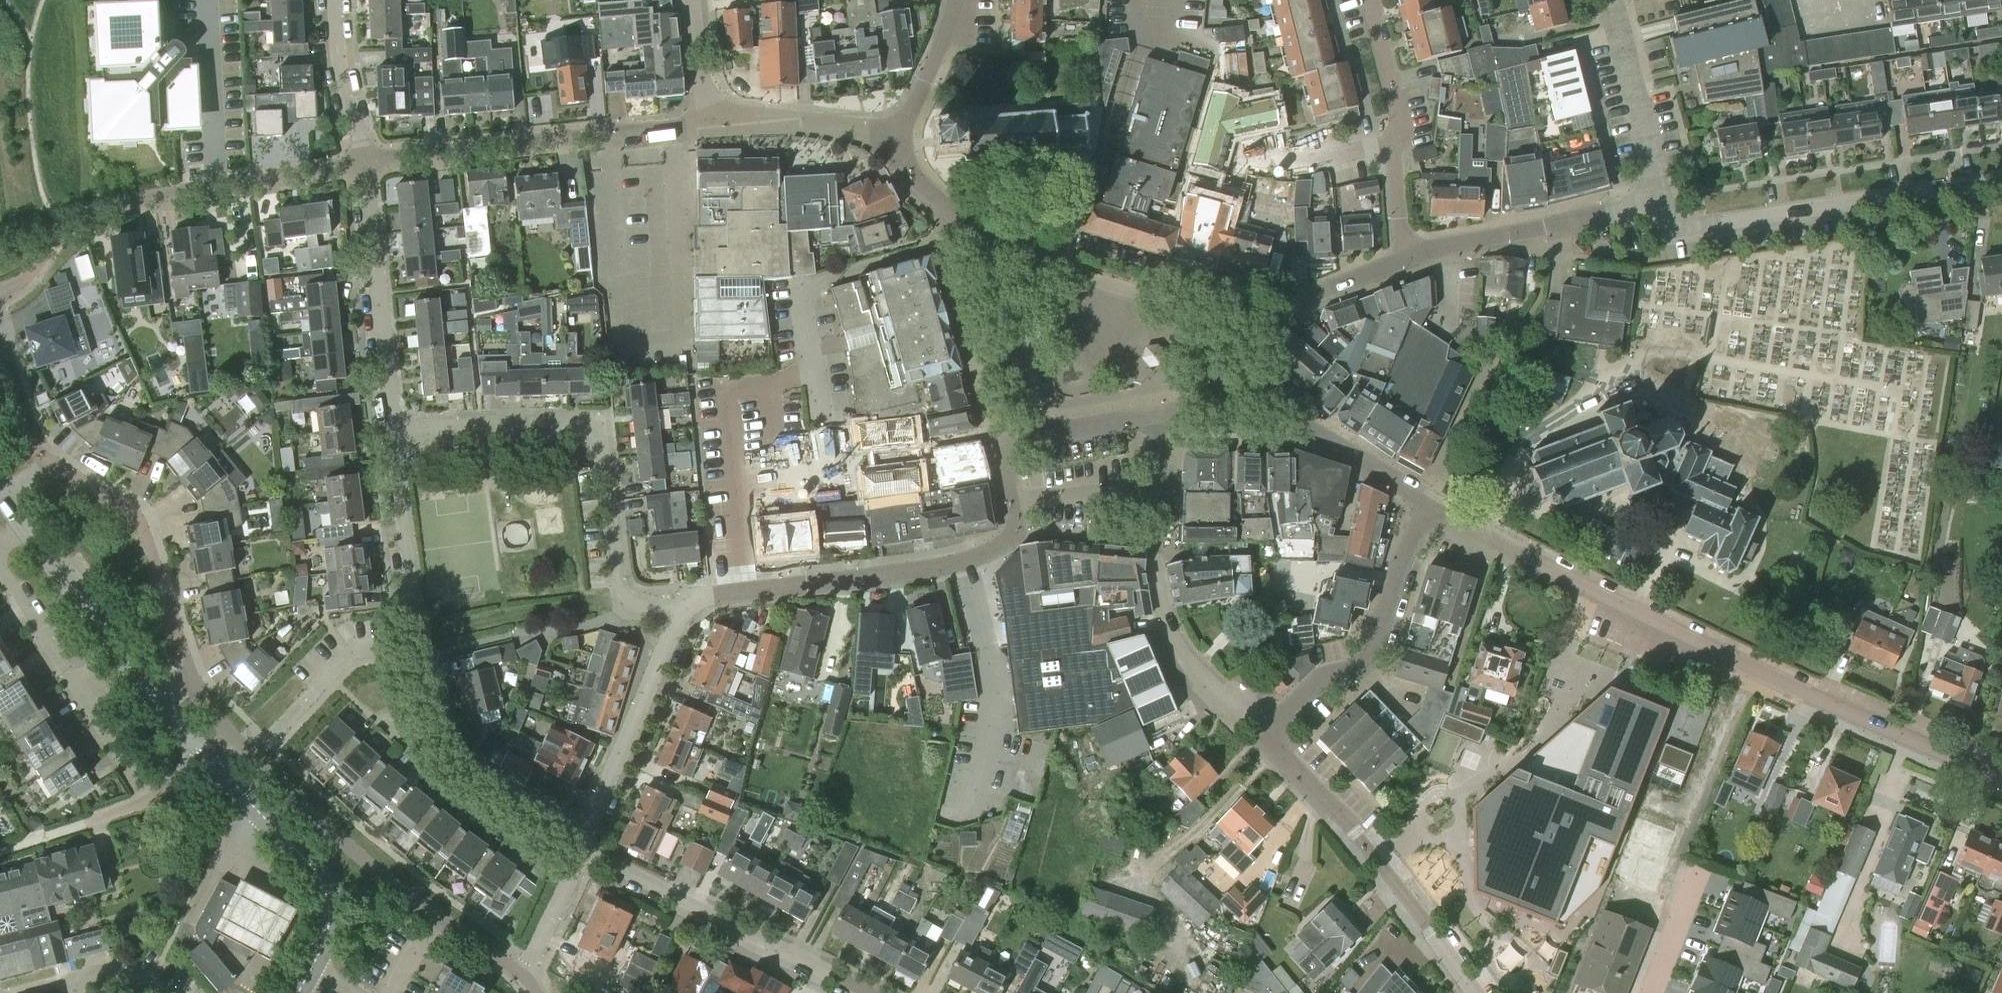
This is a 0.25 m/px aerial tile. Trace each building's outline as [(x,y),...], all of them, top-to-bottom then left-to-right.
[(273,22),(303,20),(302,0),(272,0),(273,22)] [(370,17),(400,15),(412,15),(425,14),(425,4),(399,5),(399,0),(369,0),(370,17)] [(506,6),(506,13),(516,13),(515,0),(508,0),(508,6),(506,6)] [(652,0),(651,0),(598,4),(599,19),(615,18),(632,17),(635,48),(635,49),(643,49),(680,46),(677,14),(653,16),(652,0)] [(818,0),(794,0),(794,2),(795,2),(795,16),(807,14),(807,12),(819,11),(818,0)] [(849,29),(850,33),(855,32),(857,50),(861,77),(881,73),(875,30),(878,29),(876,14),(874,4),(874,0),(846,0),(849,29)] [(1012,20),(1045,20),(1045,0),(1012,0),(1012,20)] [(1088,10),(1099,11),(1100,0),(1089,0),(1088,10)] [(1212,5),(1211,18),(1228,19),(1222,6),(1222,0),(1212,0),(1212,5)] [(1281,36),(1324,25),(1321,13),(1328,11),(1325,0),(1271,0),(1281,36)] [(1403,22),(1407,21),(1406,18),(1435,11),(1432,0),(1397,0),(1403,22)] [(1481,16),(1490,14),(1487,0),(1477,0),(1481,16)] [(1529,9),(1560,0),(1527,0),(1529,9)] [(1560,0),(1529,9),(1535,33),(1567,24),(1560,0)] [(1767,47),(1759,17),(1758,17),(1754,0),(1742,0),(1674,17),(1679,38),(1670,39),(1679,77),(1688,75),(1691,86),(1692,86),(1691,80),(1697,79),(1703,104),(1742,98),(1763,95),(1761,85),(1760,74),(1756,48),(1767,47)] [(1790,0),(1789,0),(1765,7),(1768,19),(1793,12),(1790,0)] [(1891,28),(1916,24),(1912,0),(1887,0),(1891,28)] [(1940,20),(1937,0),(1912,0),(1916,24),(1940,20)] [(1964,17),(1961,0),(1937,0),(1940,20),(1964,17)] [(1987,13),(1985,0),(1961,0),(1964,17),(1987,13)] [(1987,13),(2001,11),(2001,0),(1985,0),(1987,13)] [(761,5),(763,41),(759,41),(761,87),(797,86),(795,40),(794,16),(795,16),(795,2),(794,2),(779,3),(779,4),(761,5)] [(874,4),(876,14),(880,13),(889,12),(888,2),(874,4)] [(1406,18),(1407,21),(1410,32),(1403,34),(1407,51),(1414,49),(1417,63),(1461,52),(1458,39),(1468,37),(1463,17),(1453,20),(1450,7),(1435,11),(1406,18)] [(181,62),(177,58),(184,50),(179,45),(172,54),(168,50),(166,12),(156,13),(156,8),(140,9),(140,15),(127,16),(127,10),(112,10),(107,19),(99,24),(100,41),(106,41),(107,54),(101,54),(101,70),(103,69),(104,86),(92,86),(93,102),(100,102),(100,115),(94,115),(95,130),(104,135),(109,143),(124,142),(124,136),(137,136),(137,142),(153,141),(152,129),(168,128),(168,130),(186,130),(191,121),(199,116),(197,70),(193,70),(192,61),(181,62)] [(728,52),(752,49),(750,30),(752,30),(750,9),(724,12),(728,52)] [(880,13),(876,14),(878,29),(882,29),(889,72),(911,69),(908,49),(917,48),(916,37),(915,37),(915,31),(912,32),(909,9),(889,12),(880,13)] [(242,23),(261,22),(260,12),(241,13),(242,23)] [(1796,24),(1793,12),(1768,19),(1771,31),(1796,24)] [(400,15),(370,17),(371,41),(401,40),(400,15)] [(632,17),(615,18),(618,49),(635,48),(632,17)] [(618,49),(615,18),(599,19),(599,20),(600,30),(602,50),(618,49)] [(1248,21),(1249,32),(1260,30),(1258,19),(1248,21)] [(261,22),(242,23),(242,33),(274,32),(274,44),(270,44),(271,54),(290,53),(289,45),(304,44),(303,20),(273,22),(261,22)] [(1045,20),(1012,20),(1011,42),(1044,43),(1045,20)] [(1097,34),(1098,23),(1087,23),(1087,33),(1097,34)] [(1767,47),(1756,48),(1760,74),(1808,66),(1804,41),(1800,42),(1796,24),(1771,31),(1774,45),(1771,45),(1771,46),(1767,47)] [(1327,37),(1324,25),(1281,36),(1291,79),(1303,76),(1335,68),(1335,66),(1332,55),(1339,53),(1334,36),(1327,37)] [(1483,47),(1490,45),(1493,44),(1488,25),(1478,27),(1483,47)] [(1218,42),(1244,39),(1242,26),(1217,29),(1217,33),(1218,42)] [(1989,29),(1990,39),(2001,37),(2001,27),(1989,29)] [(1895,53),(1891,28),(1878,30),(1882,55),(1895,53)] [(838,80),(833,43),(824,44),(822,29),(811,30),(812,40),(809,40),(809,47),(813,46),(815,68),(807,69),(808,83),(816,82),(816,83),(838,80)] [(833,31),(835,43),(833,43),(838,80),(861,77),(857,50),(855,32),(850,33),(849,29),(833,31)] [(1990,39),(1989,29),(1976,31),(1977,41),(1990,39)] [(1882,55),(1878,30),(1866,31),(1870,57),(1882,55)] [(1866,31),(1854,33),(1858,59),(1870,57),(1866,31)] [(1854,33),(1841,35),(1845,61),(1858,59),(1854,33)] [(1942,36),(1944,46),(1956,44),(1955,34),(1942,36)] [(1845,61),(1841,35),(1828,38),(1832,63),(1845,61)] [(1944,46),(1942,36),(1928,38),(1929,48),(1944,46)] [(1828,38),(1816,39),(1820,64),(1832,63),(1828,38)] [(1244,39),(1222,42),(1225,64),(1247,61),(1244,39)] [(1816,39),(1804,41),(1808,66),(1820,64),(1816,39)] [(488,78),(490,112),(514,110),(511,76),(505,76),(504,64),(501,64),(499,40),(481,41),(482,57),(487,57),(489,77),(488,78)] [(1905,52),(1919,50),(1917,40),(1903,42),(1905,52)] [(477,79),(464,80),(467,114),(490,112),(488,78),(489,77),(487,57),(482,57),(481,41),(465,43),(466,60),(475,59),(477,79)] [(1097,45),(1103,110),(1105,110),(1122,56),(1128,58),(1126,41),(1102,44),(1097,45)] [(1991,44),(1993,54),(2001,53),(2001,43),(1991,44)] [(1993,54),(1991,44),(1978,47),(1979,56),(1993,54)] [(1490,45),(1483,47),(1467,51),(1467,54),(1473,77),(1497,82),(1507,127),(1517,129),(1534,126),(1536,141),(1545,202),(1607,187),(1573,52),(1539,60),(1535,45),(1520,49),(1490,48),(1490,45)] [(684,95),(680,46),(643,49),(644,71),(653,71),(656,97),(684,95)] [(1967,48),(1944,52),(1945,63),(1969,59),(1967,48)] [(1185,186),(1173,182),(1210,60),(1180,51),(1175,67),(1146,59),(1110,177),(1102,174),(1092,206),(1085,204),(1080,231),(1079,234),(1081,235),(1082,231),(1149,251),(1160,208),(1163,200),(1180,205),(1185,186)] [(1945,63),(1944,52),(1918,56),(1923,84),(1936,81),(1934,65),(1945,63)] [(1027,71),(1045,69),(1043,53),(1025,55),(1027,71)] [(1254,64),(1264,63),(1263,53),(1253,54),(1254,64)] [(1441,75),(1474,80),(1473,77),(1467,54),(1437,62),(1441,75)] [(566,60),(567,69),(557,70),(561,105),(586,102),(584,87),(588,86),(585,66),(584,66),(583,58),(566,60)] [(1909,58),(1895,60),(1897,69),(1911,67),(1909,58)] [(625,99),(656,97),(653,71),(644,71),(637,72),(636,62),(623,63),(623,71),(604,73),(605,93),(624,92),(625,99)] [(1264,63),(1254,64),(1256,74),(1266,73),(1264,63)] [(1346,63),(1335,66),(1335,68),(1303,76),(1314,120),(1358,109),(1354,94),(1361,92),(1356,74),(1350,76),(1346,63)] [(280,94),(316,92),(316,82),(313,82),(313,66),(279,68),(280,94)] [(433,91),(433,77),(408,78),(407,67),(377,69),(379,93),(433,91)] [(458,68),(451,68),(444,69),(444,81),(441,81),(444,115),(467,114),(464,80),(459,80),(458,68)] [(1835,69),(1821,71),(1823,80),(1836,78),(1835,69)] [(1823,80),(1821,71),(1808,73),(1809,82),(1823,80)] [(1431,78),(1429,88),(1439,89),(1440,79),(1431,78)] [(256,92),(256,80),(246,80),(246,92),(256,92)] [(1973,84),(1958,86),(1957,82),(1948,84),(1949,94),(1950,94),(1951,99),(1955,128),(1980,125),(1975,96),(1973,84)] [(1774,83),(1761,85),(1763,95),(1766,118),(1779,117),(1778,115),(1774,83)] [(1253,101),(1273,98),(1272,88),(1252,91),(1253,101)] [(1439,89),(1429,88),(1428,98),(1438,99),(1439,89)] [(435,117),(433,91),(379,93),(380,118),(422,116),(422,118),(435,117)] [(280,94),(255,95),(256,138),(283,136),(283,121),(318,119),(316,92),(280,94)] [(1213,92),(1203,128),(1228,135),(1229,137),(1242,134),(1236,108),(1237,107),(1239,99),(1213,92)] [(1902,100),(1889,102),(1893,126),(1905,124),(1907,136),(1932,132),(1928,103),(1927,103),(1925,92),(1901,96),(1902,100)] [(1999,92),(1975,96),(1980,125),(2001,121),(2001,111),(1999,92)] [(1928,103),(1932,132),(1955,128),(1951,99),(1950,94),(1949,94),(1939,96),(1940,101),(1928,103)] [(1763,95),(1742,98),(1747,126),(1716,131),(1721,165),(1761,159),(1756,128),(1768,126),(1766,118),(1763,95)] [(1237,107),(1236,108),(1242,134),(1279,126),(1273,99),(1237,107)] [(1889,102),(1876,104),(1875,100),(1851,104),(1858,143),(1881,140),(1879,128),(1893,126),(1889,102)] [(1087,150),(1090,147),(1087,144),(1085,118),(1088,114),(1085,112),(1082,116),(1079,117),(1078,104),(1054,106),(1054,112),(962,120),(962,122),(960,124),(934,126),(930,123),(927,127),(931,130),(933,156),(930,159),(934,162),(936,159),(962,157),(965,159),(965,162),(968,162),(1022,157),(1022,165),(1037,164),(1036,156),(1057,154),(1057,149),(1084,146),(1087,150)] [(1858,143),(1851,104),(1835,106),(1837,117),(1829,118),(1834,147),(1858,143)] [(1834,147),(1829,118),(1827,107),(1803,111),(1810,151),(1834,147)] [(1358,109),(1314,120),(1316,127),(1359,116),(1358,109)] [(1778,115),(1779,117),(1784,154),(1810,151),(1803,111),(1778,115)] [(1460,119),(1437,116),(1436,129),(1460,132),(1460,119)] [(1504,160),(1507,127),(1486,123),(1484,161),(1502,162),(1504,160)] [(1504,160),(1502,162),(1502,167),(1501,167),(1499,207),(1500,212),(1503,214),(1508,214),(1511,210),(1510,208),(1545,202),(1536,141),(1534,126),(1517,129),(1507,127),(1504,160)] [(1203,128),(1193,165),(1219,172),(1229,137),(1228,135),(1203,128)] [(1412,151),(1415,163),(1436,157),(1434,145),(1412,151)] [(697,342),(698,342),(718,341),(771,341),(763,282),(789,279),(786,233),(783,183),(778,183),(777,160),(696,161),(697,189),(698,189),(698,206),(698,225),(699,250),(694,250),(696,333),(696,342),(697,342)] [(505,168),(484,171),(487,213),(497,212),(496,206),(509,205),(505,168)] [(1458,169),(1458,175),(1456,217),(1482,218),(1483,189),(1489,189),(1490,170),(1458,169)] [(467,172),(471,208),(462,209),(465,227),(466,239),(468,258),(491,256),(486,213),(487,213),(484,171),(467,172)] [(589,247),(585,203),(561,205),(558,174),(515,178),(519,220),(554,217),(555,229),(569,227),(571,249),(589,247)] [(1458,175),(1450,175),(1431,174),(1431,189),(1430,216),(1456,217),(1458,175)] [(783,183),(786,233),(807,232),(810,232),(810,231),(820,230),(820,231),(829,230),(838,227),(882,215),(899,207),(886,182),(885,182),(886,184),(882,187),(879,181),(870,186),(867,180),(841,191),(846,201),(836,201),(835,175),(818,176),(818,182),(802,180),(801,177),(783,178),(783,183)] [(442,204),(455,203),(453,179),(439,180),(442,204)] [(1292,206),(1293,208),(1307,208),(1310,208),(1311,181),(1294,181),(1292,206)] [(400,208),(430,206),(428,182),(397,185),(400,208)] [(1357,196),(1378,192),(1376,182),(1355,186),(1357,196)] [(1177,231),(1173,259),(1215,270),(1221,245),(1230,247),(1235,230),(1227,228),(1236,197),(1189,184),(1184,199),(1182,199),(1178,231),(1177,231)] [(1289,189),(1272,184),(1271,190),(1269,196),(1286,201),(1289,189)] [(327,203),(303,206),(307,236),(309,248),(312,270),(334,267),(331,245),(317,247),(315,235),(331,233),(327,203)] [(442,204),(430,206),(400,208),(402,232),(432,229),(431,217),(457,214),(455,203),(442,204)] [(279,209),(280,219),(264,222),(267,248),(284,246),(283,240),(307,236),(303,206),(279,209)] [(899,208),(899,207),(882,215),(838,227),(829,230),(820,231),(821,243),(830,242),(830,245),(847,243),(850,255),(859,252),(860,256),(892,246),(894,246),(893,245),(898,244),(907,228),(906,225),(899,212),(898,213),(896,209),(899,208)] [(1160,208),(1149,251),(1173,259),(1177,231),(1172,230),(1176,215),(1172,214),(1173,212),(1160,208)] [(1307,208),(1293,208),(1294,232),(1306,231),(1307,259),(1336,258),(1334,218),(1307,219),(1307,208)] [(1343,250),(1373,248),(1370,215),(1340,218),(1343,250)] [(208,227),(193,229),(197,262),(194,262),(197,289),(219,286),(216,261),(225,259),(221,229),(208,230),(208,227)] [(457,228),(458,239),(466,239),(465,227),(457,228)] [(197,262),(193,229),(172,232),(176,263),(172,264),(176,291),(197,289),(194,262),(197,262)] [(435,253),(432,229),(402,232),(404,256),(435,253)] [(1221,245),(1215,270),(1261,283),(1268,259),(1273,240),(1235,230),(1230,247),(1221,245)] [(807,232),(786,233),(789,279),(792,278),(791,278),(815,275),(812,253),(809,253),(807,232)] [(121,239),(114,240),(119,280),(115,280),(117,294),(120,293),(121,297),(130,296),(147,294),(148,306),(156,305),(165,304),(159,261),(145,263),(144,255),(141,236),(134,237),(134,234),(120,236),(121,239)] [(1108,244),(1105,255),(1143,267),(1147,257),(1108,244)] [(435,253),(436,264),(461,262),(460,250),(435,253)] [(436,264),(435,253),(404,256),(407,280),(415,279),(416,287),(438,285),(436,264)] [(1524,261),(1490,257),(1481,257),(1479,275),(1488,275),(1486,295),(1520,300),(1524,261)] [(1981,260),(1983,275),(1979,275),(1982,297),(2001,294),(2001,257),(1981,260)] [(277,258),(265,259),(267,275),(279,274),(277,258)] [(890,392),(958,372),(961,371),(954,348),(952,348),(946,327),(948,327),(946,318),(942,302),(940,303),(934,282),(936,281),(929,258),(858,277),(859,281),(831,289),(847,343),(849,352),(856,414),(865,413),(867,423),(884,421),(895,420),(896,420),(890,392)] [(1910,272),(1911,284),(1903,285),(1899,291),(1900,301),(1906,306),(1914,304),(1917,325),(1963,319),(1967,291),(1943,295),(1940,268),(1910,272)] [(299,276),(300,287),(301,296),(284,298),(283,301),(271,303),(272,313),(283,312),(339,307),(336,283),(326,284),(325,274),(299,276)] [(1377,441),(1397,454),(1407,432),(1412,435),(1417,426),(1441,437),(1462,393),(1472,372),(1470,371),(1472,363),(1448,348),(1449,346),(1420,327),(1430,309),(1435,307),(1435,283),(1432,277),(1404,287),(1402,281),(1399,283),(1400,284),(1373,294),(1373,295),(1359,300),(1365,318),(1360,333),(1336,360),(1345,368),(1342,371),(1348,376),(1351,374),(1354,375),(1354,373),(1358,364),(1388,374),(1385,383),(1376,396),(1378,398),(1356,433),(1373,444),(1376,443),(1377,441)] [(1557,322),(1543,320),(1542,330),(1556,332),(1555,340),(1621,348),(1624,324),(1629,324),(1634,284),(1590,278),(1588,289),(1562,285),(1557,322)] [(260,281),(236,283),(223,284),(225,310),(239,309),(239,317),(263,314),(260,281)] [(92,354),(87,340),(80,318),(76,320),(70,302),(75,301),(69,282),(45,290),(55,322),(28,330),(39,364),(68,355),(70,361),(92,354)] [(502,305),(523,303),(521,290),(501,292),(502,305)] [(494,294),(472,297),(474,311),(496,306),(494,294)] [(1365,318),(1359,300),(1358,300),(1357,297),(1323,309),(1333,337),(1316,355),(1284,327),(1258,355),(1304,395),(1336,360),(1360,333),(1365,318)] [(566,300),(566,312),(576,312),(576,298),(566,300)] [(417,325),(442,323),(439,299),(414,302),(417,325)] [(1966,301),(1962,328),(1976,330),(1980,303),(1966,301)] [(551,303),(542,304),(543,336),(552,335),(551,303)] [(341,330),(339,307),(283,312),(284,322),(309,320),(311,333),(341,330)] [(526,308),(518,310),(519,321),(528,319),(526,308)] [(198,319),(174,320),(174,334),(198,333),(198,319)] [(442,323),(417,325),(419,349),(444,347),(443,335),(468,332),(467,320),(446,322),(446,323),(442,323)] [(491,320),(476,320),(476,333),(491,333),(491,320)] [(1477,322),(1476,345),(1492,346),(1494,322),(1477,322)] [(264,329),(249,330),(251,363),(267,361),(264,329)] [(341,330),(311,333),(302,334),(303,348),(286,349),(283,347),(277,348),(275,351),(276,360),(291,359),(343,354),(341,330)] [(543,370),(530,370),(529,332),(517,333),(518,345),(519,396),(543,396),(543,370)] [(566,369),(567,395),(591,394),(590,356),(576,356),(576,333),(565,334),(566,343),(566,358),(566,369)] [(202,334),(184,336),(191,394),(209,392),(208,381),(202,334)] [(1945,335),(1944,349),(1957,350),(1958,336),(1945,335)] [(718,341),(698,342),(699,373),(712,371),(719,370),(719,364),(718,341)] [(507,345),(507,355),(478,356),(482,396),(495,396),(495,397),(519,396),(518,345),(507,345)] [(444,347),(419,349),(421,373),(447,370),(444,347)] [(612,373),(624,372),(621,348),(609,350),(612,373)] [(1145,351),(1142,362),(1150,371),(1161,369),(1165,358),(1157,349),(1145,351)] [(313,357),(316,393),(337,391),(336,379),(346,378),(343,354),(313,357)] [(133,358),(119,366),(129,386),(140,375),(133,358)] [(458,369),(472,367),(471,358),(457,359),(458,369)] [(1345,368),(1336,360),(1304,395),(1328,415),(1343,399),(1347,393),(1342,388),(1341,390),(1338,388),(1348,376),(1342,371),(1345,368)] [(1358,364),(1354,375),(1361,378),(1337,416),(1338,422),(1356,433),(1378,398),(1376,396),(1385,383),(1388,374),(1358,364)] [(458,369),(447,370),(421,373),(424,397),(475,392),(472,367),(458,369)] [(567,395),(566,369),(543,370),(543,396),(567,395)] [(967,408),(958,372),(890,392),(896,420),(967,408)] [(629,387),(629,388),(624,388),(626,402),(630,401),(631,410),(657,407),(669,405),(682,404),(690,403),(689,393),(655,396),(654,384),(629,387)] [(81,437),(98,419),(110,406),(103,393),(93,398),(86,387),(51,405),(57,417),(63,428),(70,424),(73,429),(81,437)] [(336,395),(310,398),(294,400),(295,412),(317,409),(320,433),(352,429),(349,405),(337,406),(336,395)] [(1744,435),(1722,425),(1721,425),(1710,452),(1689,443),(1680,439),(1680,438),(1685,438),(1685,435),(1680,435),(1677,426),(1680,422),(1678,421),(1675,424),(1665,420),(1665,415),(1663,415),(1663,420),(1653,424),(1651,419),(1650,420),(1649,416),(1650,414),(1649,413),(1647,414),(1643,412),(1642,411),(1641,411),(1637,402),(1638,401),(1637,400),(1636,401),(1628,404),(1630,401),(1628,400),(1626,404),(1614,409),(1612,405),(1610,406),(1612,410),(1599,415),(1595,413),(1595,415),(1598,417),(1602,426),(1583,434),(1582,430),(1580,431),(1581,434),(1563,441),(1562,438),(1560,438),(1561,442),(1544,449),(1542,445),(1540,446),(1542,450),(1534,453),(1533,451),(1532,453),(1533,454),(1531,459),(1529,459),(1529,461),(1531,461),(1534,470),(1533,470),(1529,469),(1528,471),(1532,472),(1542,499),(1541,503),(1543,504),(1544,500),(1551,498),(1549,502),(1551,506),(1555,508),(1559,506),(1560,502),(1563,508),(1561,512),(1563,513),(1565,509),(1585,502),(1586,505),(1588,505),(1587,501),(1604,494),(1606,498),(1608,497),(1606,493),(1625,486),(1629,495),(1627,499),(1629,500),(1631,496),(1643,492),(1645,495),(1647,495),(1645,491),(1658,486),(1662,488),(1662,487),(1697,503),(1683,534),(1702,543),(1699,552),(1697,552),(1697,553),(1699,553),(1713,559),(1712,561),(1716,571),(1725,575),(1734,571),(1739,560),(1749,564),(1757,545),(1747,541),(1757,519),(1735,509),(1727,506),(1735,488),(1725,484),(1733,466),(1731,465),(1744,435)] [(179,401),(171,421),(180,425),(188,405),(179,401)] [(690,403),(682,404),(684,415),(691,415),(690,403)] [(682,404),(669,405),(670,417),(684,415),(682,404)] [(657,407),(631,410),(634,434),(660,431),(657,407)] [(967,408),(926,415),(928,429),(930,438),(970,431),(975,430),(969,407),(967,408)] [(274,408),(259,421),(263,426),(272,430),(277,429),(274,408)] [(926,415),(910,417),(913,432),(928,429),(926,415)] [(98,419),(81,437),(90,445),(95,447),(92,454),(115,464),(130,427),(107,417),(105,422),(98,419)] [(896,420),(884,421),(887,446),(914,443),(913,432),(910,417),(896,420)] [(131,427),(130,427),(115,464),(138,473),(147,451),(157,455),(167,431),(135,418),(131,427)] [(171,421),(167,431),(157,455),(170,461),(166,464),(174,473),(182,483),(213,457),(197,438),(196,439),(187,428),(171,421)] [(867,423),(857,424),(859,449),(886,446),(887,446),(884,421),(867,423)] [(1407,432),(1397,454),(1425,470),(1441,437),(1417,426),(1412,435),(1407,432)] [(352,429),(320,433),(323,456),(305,458),(307,469),(345,465),(343,454),(355,452),(352,429)] [(660,431),(634,434),(637,457),(662,454),(674,453),(673,444),(672,442),(661,443),(660,431)] [(980,441),(932,451),(938,479),(933,479),(935,491),(940,490),(990,481),(980,441)] [(674,453),(689,451),(688,442),(673,444),(674,453)] [(1991,464),(2001,467),(2001,443),(1995,442),(1991,464)] [(1186,455),(1184,493),(1225,495),(1234,495),(1235,452),(1227,452),(1225,452),(1222,449),(1215,449),(1213,451),(1212,451),(1189,451),(1186,455)] [(1268,493),(1266,494),(1270,519),(1272,540),(1278,560),(1313,560),(1314,537),(1308,491),(1293,490),(1294,453),(1292,453),(1292,451),(1290,449),(1270,450),(1268,452),(1268,454),(1267,454),(1268,493)] [(662,454),(637,457),(640,482),(652,481),(665,479),(664,467),(675,465),(676,471),(691,469),(689,451),(674,453),(674,454),(662,456),(662,454)] [(1240,520),(1270,519),(1266,494),(1268,493),(1267,454),(1266,454),(1235,452),(1234,495),(1239,495),(1240,520)] [(1331,537),(1340,509),(1347,470),(1295,453),(1294,453),(1293,490),(1308,491),(1314,537),(1318,537),(1317,560),(1335,561),(1335,560),(1344,560),(1349,538),(1331,537)] [(213,457),(182,483),(198,502),(201,499),(204,513),(240,506),(237,488),(228,477),(229,477),(213,457)] [(292,462),(282,463),(283,473),(293,472),(292,462)] [(345,465),(307,469),(308,481),(326,479),(329,502),(361,498),(358,474),(346,476),(345,465)] [(916,468),(890,471),(893,496),(897,495),(920,493),(919,481),(917,467),(916,468)] [(890,471),(862,474),(865,500),(893,496),(890,471)] [(665,479),(652,481),(653,491),(667,490),(665,479)] [(933,479),(926,480),(927,492),(936,492),(935,491),(933,479)] [(926,480),(919,481),(920,493),(927,492),(926,480)] [(1344,560),(1343,562),(1372,569),(1378,571),(1379,571),(1388,540),(1378,537),(1387,495),(1360,485),(1349,538),(1344,560)] [(892,497),(863,501),(865,519),(869,519),(870,527),(872,547),(993,526),(985,486),(941,493),(941,491),(894,496),(892,496),(892,497)] [(684,492),(667,494),(675,565),(700,562),(697,532),(687,533),(686,521),(687,521),(684,492)] [(1184,493),(1183,526),(1214,526),(1214,525),(1234,524),(1241,524),(1240,520),(1239,495),(1234,495),(1225,495),(1184,493)] [(675,565),(667,494),(645,496),(647,510),(653,509),(656,537),(648,538),(652,568),(675,565)] [(331,514),(332,525),(316,531),(317,540),(328,539),(327,538),(353,534),(352,523),(364,522),(364,520),(368,517),(367,509),(362,507),(361,498),(329,502),(329,503),(316,504),(317,515),(331,514)] [(282,499),(269,500),(270,512),(283,510),(282,499)] [(790,499),(781,500),(782,511),(791,510),(791,509),(790,499)] [(781,500),(771,502),(772,512),(782,511),(781,500)] [(863,501),(861,501),(818,505),(819,527),(822,526),(824,549),(842,548),(842,544),(846,543),(847,544),(864,543),(863,528),(870,527),(869,519),(865,519),(863,501)] [(240,506),(204,513),(206,523),(187,527),(189,539),(192,551),(231,544),(229,532),(244,525),(240,506)] [(1241,524),(1234,524),(1235,529),(1235,541),(1247,541),(1272,540),(1270,519),(1240,520),(1241,524)] [(808,520),(783,523),(786,553),(811,550),(808,520)] [(783,523),(758,525),(761,556),(786,553),(783,523)] [(1214,526),(1183,526),(1183,543),(1235,543),(1235,541),(1235,529),(1234,524),(1214,525),(1214,526)] [(327,538),(328,539),(329,549),(324,550),(327,574),(370,567),(369,559),(373,558),(372,545),(367,546),(367,544),(355,546),(353,534),(327,538)] [(1050,542),(1020,546),(1022,562),(999,574),(1014,704),(1019,733),(1096,724),(1135,706),(1134,703),(1166,688),(1143,636),(1130,639),(1092,648),(1095,604),(1096,589),(1097,589),(1101,547),(1050,542)] [(231,544),(192,551),(196,576),(206,574),(208,585),(234,580),(232,569),(236,568),(231,544)] [(1115,548),(1101,547),(1097,589),(1096,589),(1095,604),(1114,603),(1115,548)] [(1095,604),(1092,648),(1130,639),(1126,617),(1109,621),(1108,611),(1134,607),(1135,617),(1151,614),(1143,570),(1144,551),(1115,548),(1114,603),(1095,604)] [(1855,554),(1843,550),(1840,560),(1851,564),(1855,554)] [(1231,577),(1251,575),(1249,557),(1189,558),(1189,561),(1167,565),(1170,582),(1188,579),(1189,576),(1216,572),(1221,573),(1222,577),(1227,576),(1227,572),(1231,571),(1231,577)] [(326,574),(329,596),(325,597),(326,606),(363,606),(361,593),(373,591),(373,590),(378,590),(376,575),(371,576),(370,567),(327,574),(326,574)] [(1431,639),(1451,574),(1428,567),(1408,631),(1431,639)] [(1188,579),(1170,582),(1175,606),(1198,601),(1233,596),(1252,595),(1251,575),(1231,577),(1231,571),(1227,572),(1227,576),(1222,577),(1221,573),(1216,572),(1189,576),(1188,579)] [(1451,574),(1431,639),(1455,646),(1475,581),(1451,574)] [(1335,575),(1330,599),(1319,597),(1314,623),(1348,629),(1353,605),(1366,608),(1371,582),(1335,575)] [(234,580),(208,585),(210,596),(201,598),(203,609),(203,610),(205,622),(245,615),(240,590),(236,591),(234,580)] [(970,652),(950,658),(936,605),(907,611),(921,664),(943,659),(946,677),(943,678),(947,703),(979,699),(970,652)] [(318,606),(298,606),(297,621),(311,613),(318,613),(318,606)] [(1887,619),(1870,612),(1861,607),(1854,623),(1858,625),(1847,650),(1869,660),(1887,619)] [(812,679),(828,617),(797,609),(781,671),(812,679)] [(1907,609),(1903,620),(1911,623),(1916,613),(1907,609)] [(1960,619),(1940,611),(1930,637),(1951,645),(1960,619)] [(245,615),(205,622),(210,647),(220,645),(221,649),(226,660),(247,648),(246,640),(249,639),(245,615)] [(1314,646),(1310,615),(1290,618),(1291,630),(1295,629),(1297,648),(1314,646)] [(856,656),(853,695),(869,696),(871,667),(872,658),(892,660),(892,654),(895,619),(870,617),(870,621),(860,621),(857,656),(856,656)] [(1887,619),(1869,660),(1891,670),(1902,645),(1907,647),(1914,631),(1887,619)] [(293,628),(289,625),(276,633),(282,639),(293,628)] [(715,625),(703,655),(737,668),(738,665),(734,663),(739,650),(744,652),(749,640),(744,638),(744,637),(715,625)] [(592,653),(633,666),(639,648),(616,641),(618,635),(599,630),(592,653)] [(1431,639),(1408,631),(1394,676),(1428,687),(1441,691),(1455,646),(1431,639)] [(762,635),(756,656),(752,671),(768,675),(778,639),(762,635)] [(579,649),(577,636),(563,638),(564,651),(579,649)] [(10,654),(0,638),(0,660),(10,654)] [(537,666),(542,651),(536,640),(516,651),(522,661),(537,666)] [(503,663),(517,659),(513,643),(499,646),(503,663)] [(1470,684),(1468,691),(1466,696),(1482,701),(1486,689),(1511,697),(1517,677),(1516,677),(1523,655),(1503,649),(1503,652),(1481,645),(1469,684),(1470,684)] [(1287,654),(1307,674),(1316,666),(1312,646),(1287,654)] [(247,648),(226,660),(232,670),(235,673),(232,677),(251,694),(260,684),(278,665),(259,647),(253,654),(247,648)] [(479,667),(501,661),(498,648),(476,653),(479,667)] [(1958,648),(1955,655),(1948,652),(1946,659),(1943,657),(1938,670),(1937,670),(1930,688),(1954,697),(1953,699),(1969,705),(1984,666),(1985,662),(1983,658),(1958,648)] [(592,653),(587,671),(628,683),(633,666),(592,653)] [(23,674),(10,654),(0,660),(0,689),(23,674)] [(1307,674),(1287,654),(1273,658),(1298,683),(1307,674)] [(705,702),(757,724),(761,709),(727,696),(728,694),(724,692),(728,683),(732,685),(738,669),(737,668),(703,655),(691,684),(710,692),(705,702)] [(535,674),(549,678),(551,669),(538,665),(535,674)] [(501,701),(503,700),(502,696),(500,696),(493,669),(462,676),(471,715),(503,708),(501,701)] [(587,671),(582,688),(622,701),(628,683),(587,671)] [(0,689),(0,717),(2,715),(2,716),(36,694),(23,674),(0,689)] [(549,678),(535,674),(531,688),(545,692),(549,678)] [(835,683),(822,735),(839,739),(852,687),(835,683)] [(1441,691),(1428,687),(1424,699),(1449,706),(1452,694),(1441,691)] [(1452,694),(1449,706),(1446,714),(1459,719),(1464,703),(1466,696),(1468,691),(1455,687),(1452,694)] [(622,701),(582,688),(576,706),(617,718),(622,701)] [(1515,773),(1472,812),(1473,894),(1562,928),(1597,893),(1642,778),(1668,711),(1608,688),(1548,741),(1540,760),(1533,779),(1515,773)] [(1335,757),(1386,708),(1369,690),(1319,740),(1335,757)] [(534,693),(529,707),(539,710),(543,696),(534,693)] [(36,694),(2,716),(15,736),(49,714),(36,694)] [(1449,706),(1424,699),(1421,709),(1437,727),(1442,712),(1446,714),(1449,706)] [(1481,708),(1464,703),(1459,719),(1476,725),(1481,708)] [(617,718),(576,706),(571,724),(612,736),(617,718)] [(681,706),(669,736),(691,745),(697,730),(705,734),(711,718),(681,706)] [(516,707),(508,726),(517,731),(526,711),(516,707)] [(1386,708),(1335,757),(1352,774),(1403,726),(1386,708)] [(1421,709),(1412,717),(1432,738),(1437,727),(1421,709)] [(1093,730),(1109,767),(1147,750),(1131,713),(1093,730)] [(49,714),(15,736),(28,756),(62,735),(49,714)] [(922,715),(904,714),(903,726),(925,728),(922,715)] [(1444,714),(1438,729),(1479,745),(1485,731),(1444,714)] [(1412,717),(1403,726),(1420,743),(1427,751),(1432,738),(1412,717)] [(361,745),(361,744),(353,737),(355,736),(337,719),(309,748),(322,760),(310,774),(324,786),(336,773),(335,773),(361,745)] [(741,730),(752,735),(756,725),(745,720),(741,730)] [(553,726),(543,745),(585,766),(594,746),(553,726)] [(1420,743),(1403,726),(1352,774),(1369,792),(1420,743)] [(1736,767),(1729,782),(1756,794),(1778,746),(1750,734),(1736,767)] [(62,735),(28,756),(41,776),(74,755),(62,735)] [(691,745),(669,736),(657,765),(690,779),(702,749),(691,745)] [(534,750),(528,762),(509,752),(501,767),(527,780),(534,765),(575,785),(585,766),(543,745),(536,742),(533,749),(534,750)] [(362,743),(361,744),(361,745),(335,773),(336,773),(348,784),(336,797),(352,812),(363,799),(363,798),(387,769),(386,768),(379,761),(380,759),(362,743)] [(1664,743),(1648,783),(1677,795),(1693,755),(1664,743)] [(1193,797),(1216,775),(1197,755),(1195,757),(1186,748),(1164,770),(1154,761),(1142,773),(1157,788),(1169,776),(1191,799),(1168,822),(1189,827),(1206,810),(1193,797)] [(88,776),(74,755),(41,776),(54,797),(88,776)] [(744,767),(725,758),(719,771),(739,780),(744,767)] [(388,767),(386,768),(387,769),(363,798),(363,799),(376,809),(364,823),(379,835),(390,821),(390,820),(414,791),(413,791),(405,784),(406,782),(388,767)] [(1842,814),(1855,782),(1853,781),(1854,778),(1843,773),(1842,776),(1828,770),(1814,802),(1842,814)] [(1773,783),(1763,810),(1776,815),(1787,788),(1773,783)] [(707,799),(731,809),(737,795),(713,785),(707,799)] [(647,787),(632,816),(665,832),(672,818),(668,816),(675,801),(647,787)] [(415,789),(413,791),(414,791),(390,820),(390,821),(403,831),(391,845),(406,857),(417,843),(417,842),(441,813),(440,813),(432,806),(433,804),(415,789)] [(1225,848),(1260,810),(1244,795),(1217,825),(1209,833),(1225,848)] [(1802,798),(1792,821),(1805,827),(1815,803),(1802,798)] [(725,825),(731,810),(705,799),(699,814),(725,825)] [(1021,802),(1018,811),(1031,814),(1033,805),(1021,802)] [(803,806),(799,820),(808,823),(812,809),(803,806)] [(734,809),(725,829),(737,834),(746,814),(734,809)] [(1225,851),(1221,856),(1240,875),(1254,860),(1248,854),(1275,825),(1260,810),(1225,848),(1226,850),(1225,851)] [(441,811),(440,813),(441,813),(417,842),(417,843),(429,853),(418,867),(435,881),(446,867),(445,866),(468,835),(467,835),(459,828),(460,826),(441,811)] [(737,839),(718,875),(740,886),(754,860),(759,851),(758,851),(762,845),(761,844),(775,818),(764,812),(749,838),(754,840),(751,847),(737,839)] [(1017,815),(1011,839),(1018,840),(1024,817),(1017,815)] [(1927,865),(1934,848),(1921,843),(1927,828),(1899,815),(1873,875),(1902,887),(1914,859),(1927,865)] [(665,832),(632,816),(619,845),(651,860),(665,832)] [(31,817),(26,820),(33,831),(43,824),(39,818),(31,817)] [(1174,826),(1146,817),(1142,826),(1171,836),(1174,826)] [(1835,869),(1802,946),(1794,965),(1852,990),(1861,970),(1823,954),(1874,833),(1855,825),(1836,870),(1835,869)] [(788,848),(795,834),(787,829),(779,843),(788,848)] [(1980,874),(1995,842),(1970,831),(1956,864),(1957,864),(1953,872),(1962,876),(1965,868),(1980,874)] [(468,833),(467,835),(468,835),(445,866),(446,867),(459,876),(448,891),(463,902),(474,887),(473,887),(496,856),(495,855),(487,849),(488,847),(468,833)] [(1099,849),(1122,856),(1127,840),(1104,833),(1099,849)] [(795,834),(788,848),(798,854),(806,840),(795,834)] [(846,842),(827,879),(838,885),(858,848),(846,842)] [(1980,874),(1976,882),(1976,884),(1979,890),(1986,893),(1995,891),(2000,893),(2001,888),(2001,845),(1995,842),(1980,874)] [(691,843),(681,864),(703,874),(713,853),(691,843)] [(1186,850),(1174,862),(1179,866),(1189,875),(1189,874),(1199,864),(1207,856),(1196,846),(1189,853),(1186,850)] [(57,856),(37,861),(44,888),(28,893),(32,908),(20,911),(36,969),(110,950),(104,930),(62,941),(57,922),(52,923),(47,904),(48,905),(67,900),(68,902),(78,899),(78,897),(104,890),(104,889),(112,887),(107,871),(100,873),(97,861),(93,847),(75,851),(72,852),(68,849),(59,851),(57,856)] [(864,848),(843,887),(854,894),(875,854),(864,848)] [(496,854),(495,855),(496,856),(473,887),(474,887),(487,896),(482,904),(502,918),(515,900),(510,897),(524,877),(515,870),(516,868),(496,854)] [(776,871),(754,860),(740,886),(762,898),(776,871)] [(37,861),(37,862),(0,872),(0,978),(36,969),(20,911),(32,908),(28,893),(44,888),(37,861)] [(781,861),(776,871),(762,898),(783,910),(802,874),(803,872),(781,861)] [(1179,866),(1158,889),(1198,927),(1221,904),(1179,866)] [(810,878),(802,874),(783,910),(804,922),(819,895),(805,887),(810,878)] [(1828,881),(1812,874),(1805,891),(1820,898),(1828,881)] [(1936,875),(1915,924),(1933,932),(1943,908),(1947,910),(1958,884),(1936,875)] [(199,938),(203,943),(196,948),(188,956),(220,992),(229,986),(236,980),(210,950),(241,891),(221,880),(197,925),(197,926),(196,928),(196,929),(196,931),(197,934),(197,935),(197,936),(199,938)] [(901,910),(908,896),(906,895),(911,886),(903,882),(898,890),(890,904),(901,910)] [(965,914),(951,942),(952,943),(953,940),(970,949),(1001,890),(984,882),(967,915),(965,914)] [(1729,892),(1722,912),(1760,927),(1766,912),(1789,921),(1796,903),(1744,882),(1739,896),(1729,892)] [(236,885),(210,935),(253,957),(267,964),(293,914),(267,901),(236,885)] [(1078,916),(1146,939),(1156,909),(1088,886),(1078,916)] [(1236,887),(1222,902),(1244,923),(1268,898),(1254,886),(1245,895),(1236,887)] [(908,896),(901,910),(909,914),(917,900),(915,900),(918,895),(911,891),(909,896),(908,896)] [(1909,892),(1899,917),(1911,922),(1921,898),(1909,892)] [(590,925),(621,939),(631,916),(631,915),(635,907),(617,899),(613,907),(601,902),(590,925)] [(1982,928),(2001,937),(2001,935),(2001,904),(1995,900),(1982,928)] [(1333,901),(1302,930),(1296,936),(1302,943),(1289,956),(1296,964),(1349,918),(1333,901)] [(854,944),(868,917),(846,906),(831,932),(854,944)] [(951,942),(965,914),(956,909),(953,915),(952,914),(940,937),(951,942)] [(1649,930),(1603,911),(1576,984),(1600,992),(1625,992),(1649,930)] [(1723,935),(1718,948),(1770,968),(1771,967),(1759,963),(1766,946),(1754,942),(1760,927),(1722,912),(1714,931),(1723,935)] [(868,917),(854,944),(876,956),(890,930),(868,917)] [(1297,963),(1296,964),(1307,975),(1319,964),(1324,970),(1340,954),(1363,933),(1349,918),(1297,963)] [(916,978),(918,979),(933,953),(931,952),(937,943),(926,937),(933,924),(923,919),(911,941),(897,968),(904,972),(903,974),(914,981),(916,978)] [(1925,939),(1929,930),(1915,924),(1911,933),(1925,939)] [(621,939),(590,925),(580,947),(592,953),(583,974),(608,985),(618,964),(610,961),(621,939)] [(911,941),(890,930),(876,956),(897,968),(911,941)] [(1041,947),(1054,953),(1061,939),(1049,932),(1041,947)] [(660,934),(651,953),(663,958),(672,939),(660,934)] [(1864,941),(1863,944),(1864,947),(1867,948),(1871,947),(1872,944),(1871,941),(1867,939),(1864,941)] [(1024,977),(1034,960),(1039,951),(1025,944),(1011,970),(1024,977)] [(1259,957),(1249,945),(1233,985),(1244,990),(1244,989),(1259,957)] [(981,946),(974,958),(961,951),(947,978),(971,990),(985,964),(992,952),(981,946)] [(790,988),(753,968),(751,972),(730,961),(727,966),(692,947),(687,958),(685,957),(669,987),(681,992),(715,992),(720,983),(739,992),(787,992),(790,988)] [(1701,963),(1696,976),(1735,992),(1741,976),(1763,985),(1770,968),(1718,948),(1713,961),(1704,957),(1702,963),(1701,963)] [(1558,949),(1548,974),(1557,978),(1568,953),(1558,949)] [(1244,990),(1252,992),(1257,992),(1276,978),(1271,973),(1259,957),(1244,989),(1244,990)] [(1052,992),(1057,992),(1073,962),(1068,959),(1052,992)] [(1034,987),(1045,966),(1034,960),(1024,977),(1016,992),(1044,992),(1034,987)] [(971,990),(976,992),(999,992),(1008,976),(985,964),(971,990)] [(431,985),(444,992),(473,992),(478,985),(443,965),(431,985)] [(1100,984),(1114,992),(1122,977),(1101,965),(1088,990),(1087,990),(1085,992),(1095,992),(1100,984)] [(1276,978),(1284,989),(1286,992),(1296,984),(1280,965),(1271,973),(1276,978)] [(1358,992),(1419,992),(1397,970),(1392,977),(1381,965),(1358,992)] [(1991,992),(1992,992),(2001,992),(2001,967),(1991,992)] [(1350,968),(1340,982),(1349,991),(1360,978),(1350,968)] [(1735,992),(1696,976),(1691,990),(1690,992),(1734,992),(1735,992)] [(1123,977),(1119,985),(1127,990),(1131,982),(1123,977)] [(1276,978),(1257,992),(1279,992),(1284,989),(1276,978)] [(1766,989),(1775,992),(1777,992),(1781,983),(1770,979),(1766,989)] [(1296,984),(1286,992),(1287,992),(1303,992),(1296,984)]
